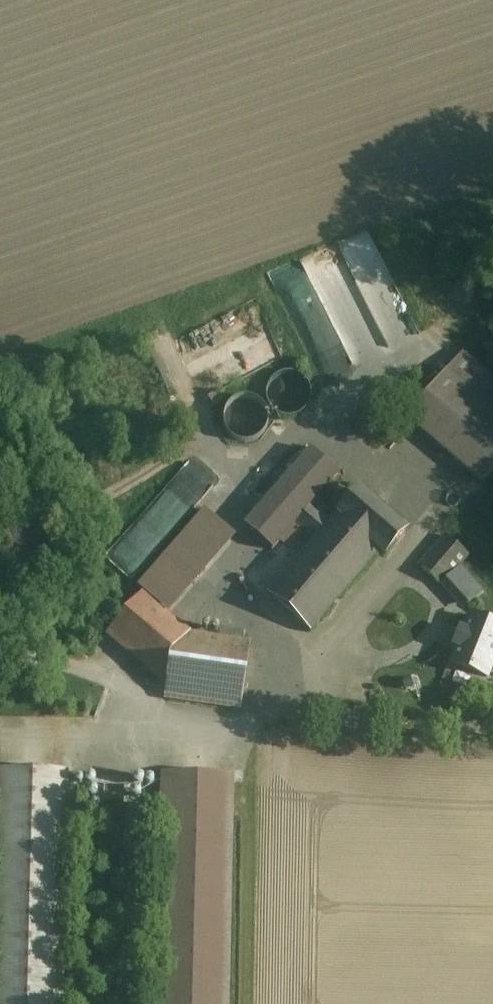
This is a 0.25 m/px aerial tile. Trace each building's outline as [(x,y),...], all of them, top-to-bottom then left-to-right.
[(446,372),(405,419),(483,485),(492,473),(492,413),(446,372)] [(259,435),(257,400),(220,402),(222,437),(259,435)] [(339,476),(310,450),(246,524),(275,549),(287,534),(305,549),(266,594),(310,632),(379,551),(386,557),(406,534),(356,491),(328,521),(312,507),(339,476)] [(151,509),(176,529),(214,481),(190,461),(151,509)] [(196,517),(144,578),(174,604),(226,543),(219,536),(226,527),(204,507),(196,517)] [(467,556),(446,537),(418,570),(441,587),(467,556)] [(460,620),(424,590),(391,630),(425,659),(460,620)] [(186,634),(140,595),(105,634),(167,687),(166,698),(239,709),(249,642),(186,634)] [(64,772),(1,770),(0,792),(0,1003),(59,1003),(64,772)] [(164,773),(157,1003),(224,1003),(229,774),(164,773)] [(101,787),(101,802),(121,802),(122,787),(101,787)]
